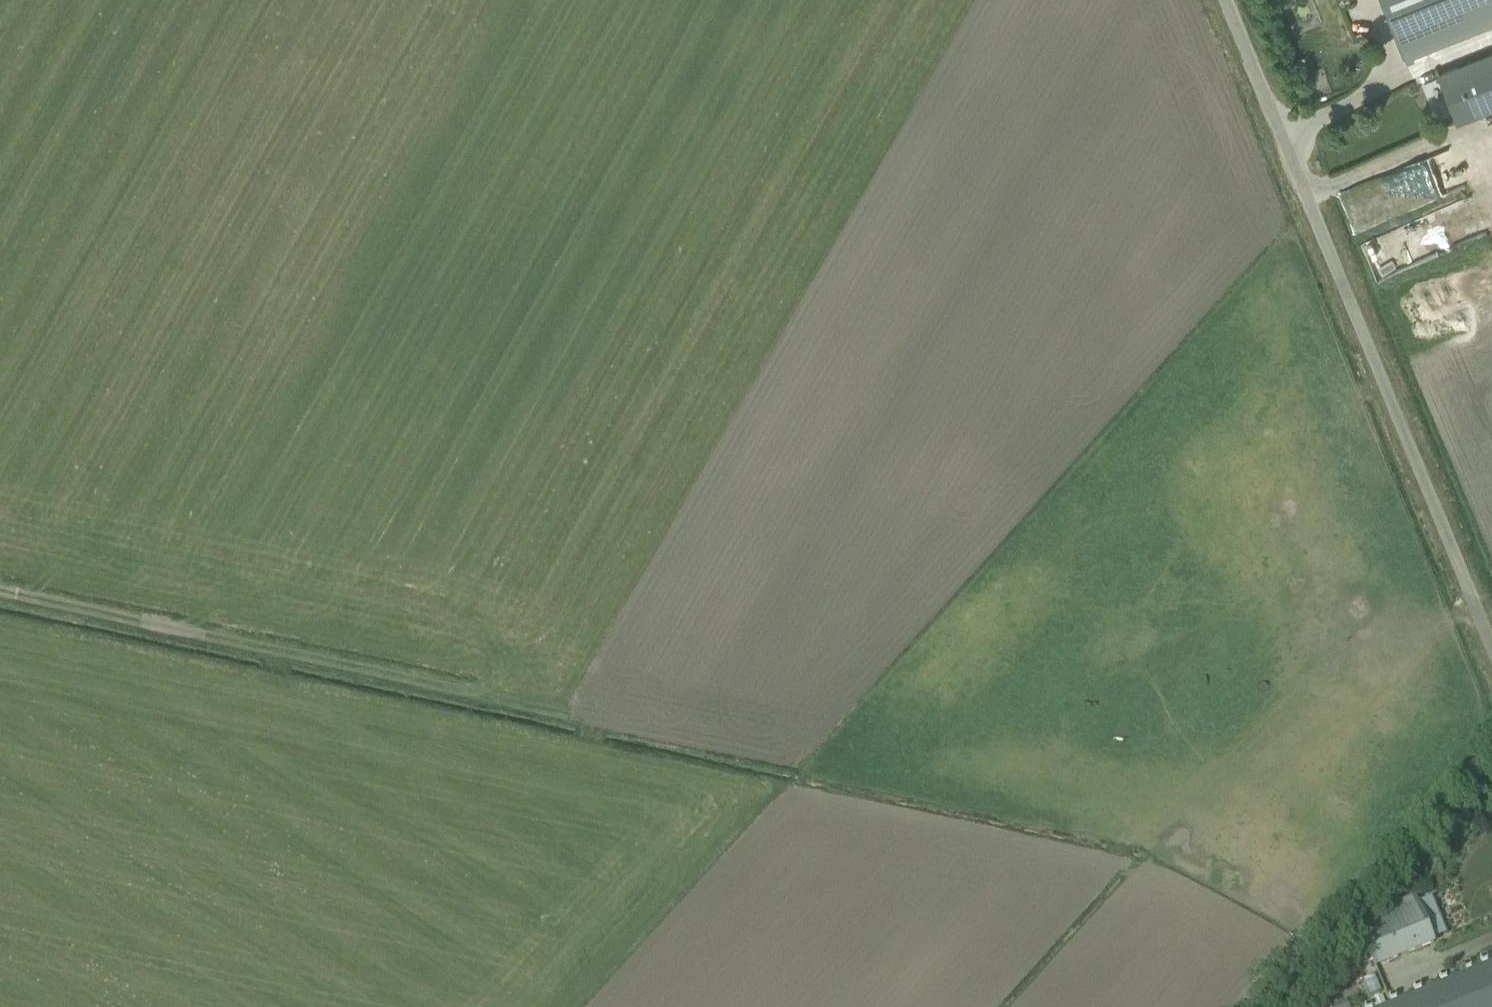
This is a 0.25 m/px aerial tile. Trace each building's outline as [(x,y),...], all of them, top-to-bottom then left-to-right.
[(1382,1),(1406,61),(1416,56),(1415,52),(1491,20),(1491,0),(1384,0),(1382,1)] [(1438,75),(1457,121),(1491,107),(1491,53),(1438,75)] [(1384,177),(1340,191),(1352,231),(1396,217),(1384,177)] [(1356,922),(1375,968),(1434,943),(1415,897),(1356,922)] [(1386,1006),(1382,996),(1370,1001),(1373,1006),(1491,1006),(1491,962),(1386,1006)]
